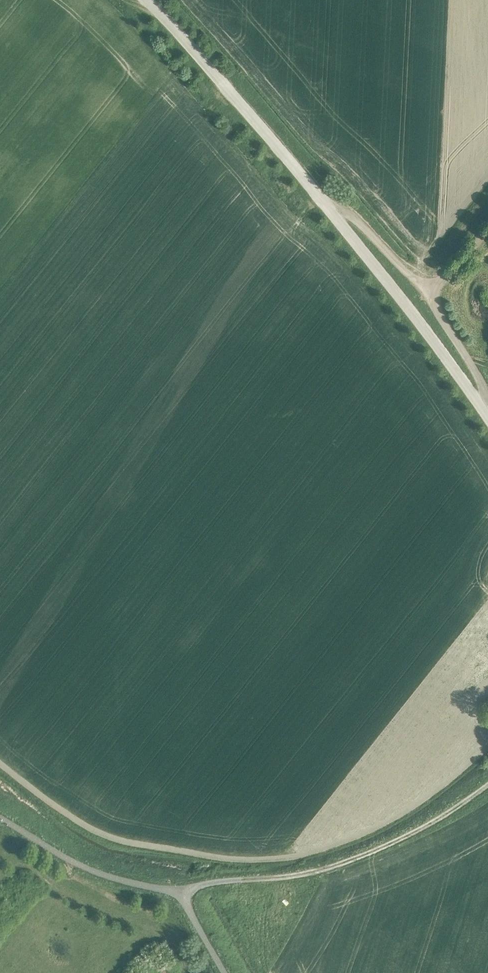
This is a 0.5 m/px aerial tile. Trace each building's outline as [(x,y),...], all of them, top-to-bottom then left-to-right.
[(291,919),(292,905),(280,905),(279,919),(291,919)]
